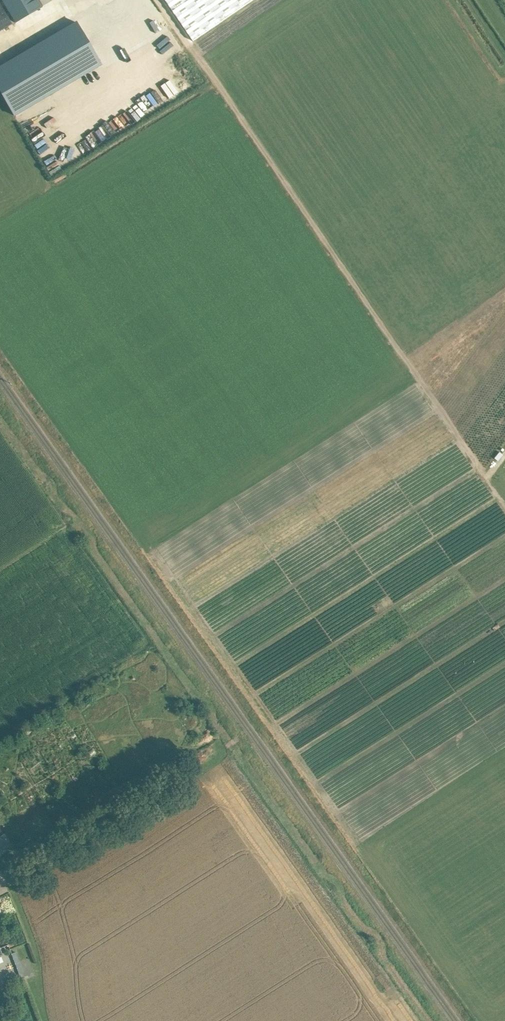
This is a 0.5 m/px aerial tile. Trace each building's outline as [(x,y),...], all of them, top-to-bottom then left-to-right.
[(38,0),(2,0),(15,22),(42,7),(38,0)] [(193,41),(252,0),(165,0),(193,41)] [(0,3),(0,31),(12,24),(0,3)] [(0,67),(0,91),(14,115),(99,65),(100,65),(92,51),(76,23),(0,67)] [(12,846),(6,838),(4,835),(0,828),(0,854),(12,846)]
